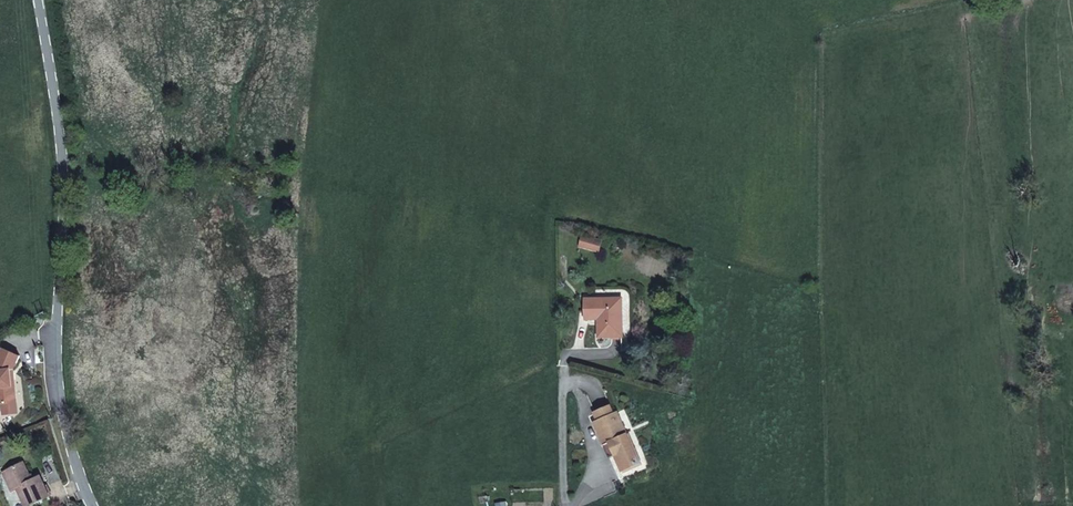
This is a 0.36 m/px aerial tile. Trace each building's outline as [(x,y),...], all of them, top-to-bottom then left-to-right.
[(599,338),(623,337),(623,299),(584,299),(585,310),(598,310),(598,318),(599,338)] [(585,318),(598,318),(598,310),(585,310),(585,318)] [(17,355),(0,349),(0,350),(0,404),(1,405),(16,403),(15,394),(14,386),(11,386),(9,370),(12,370),(17,355)] [(593,422),(603,445),(609,443),(615,455),(618,464),(622,472),(641,464),(617,412),(615,413),(611,405),(593,412),(597,420),(593,422)] [(609,457),(615,455),(609,443),(603,445),(609,457)] [(3,472),(13,492),(17,490),(25,505),(32,505),(51,497),(46,486),(40,476),(32,480),(24,463),(3,472)]
